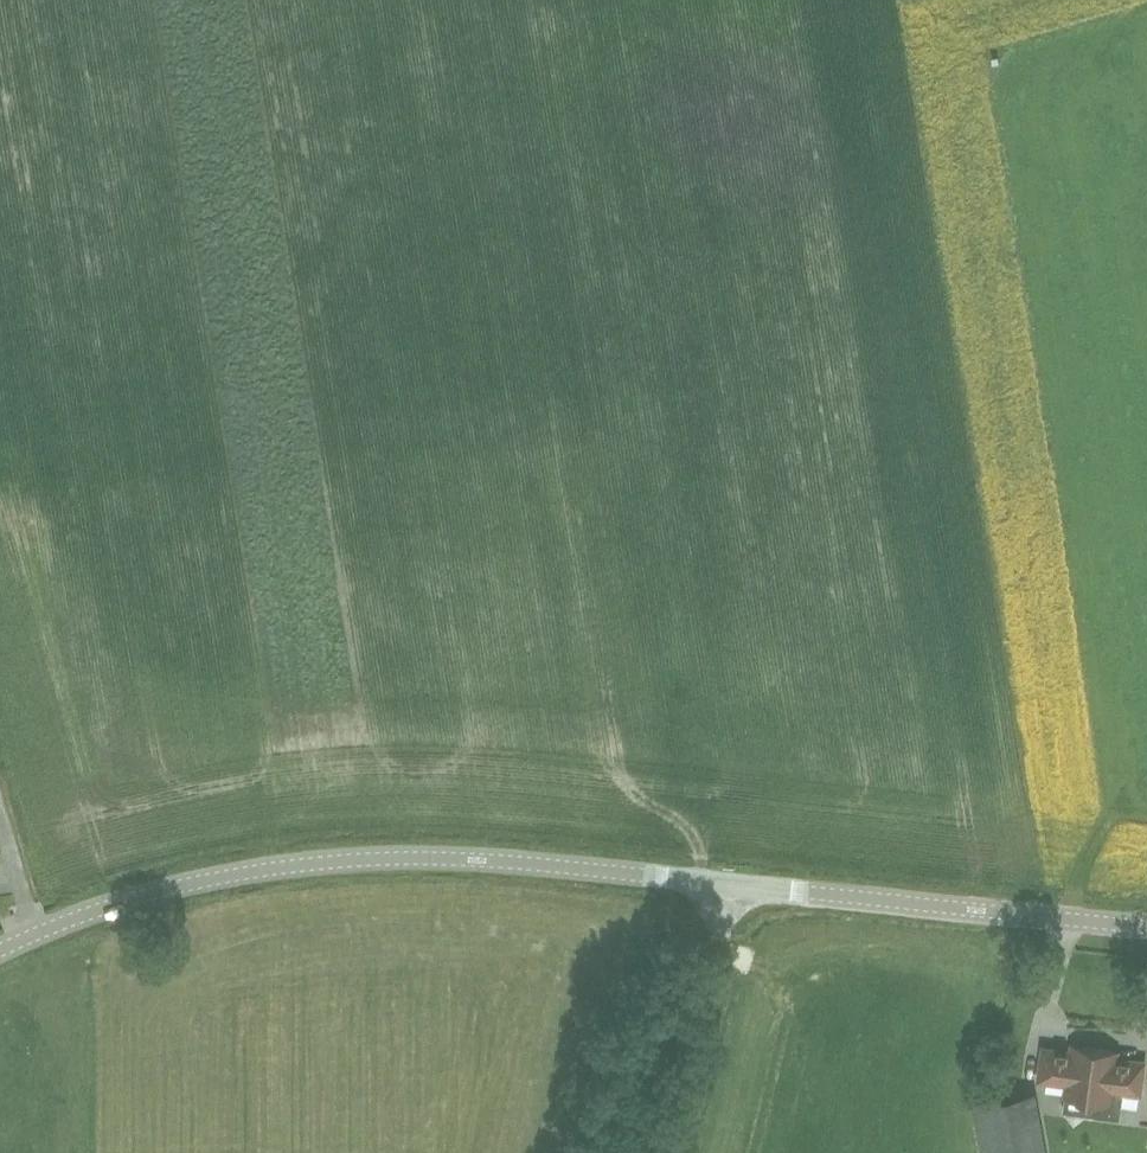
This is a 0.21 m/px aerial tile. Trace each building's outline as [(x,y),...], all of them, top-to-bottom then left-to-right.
[(1119,1118),(1123,1090),(1141,1093),(1145,1062),(1117,1058),(1118,1051),(1073,1045),(1072,1052),(1044,1048),(1040,1079),(1068,1083),(1067,1095),(1095,1099),(1093,1114),(1119,1118)] [(973,1104),(982,1152),(1042,1152),(1031,1093),(973,1104)]
